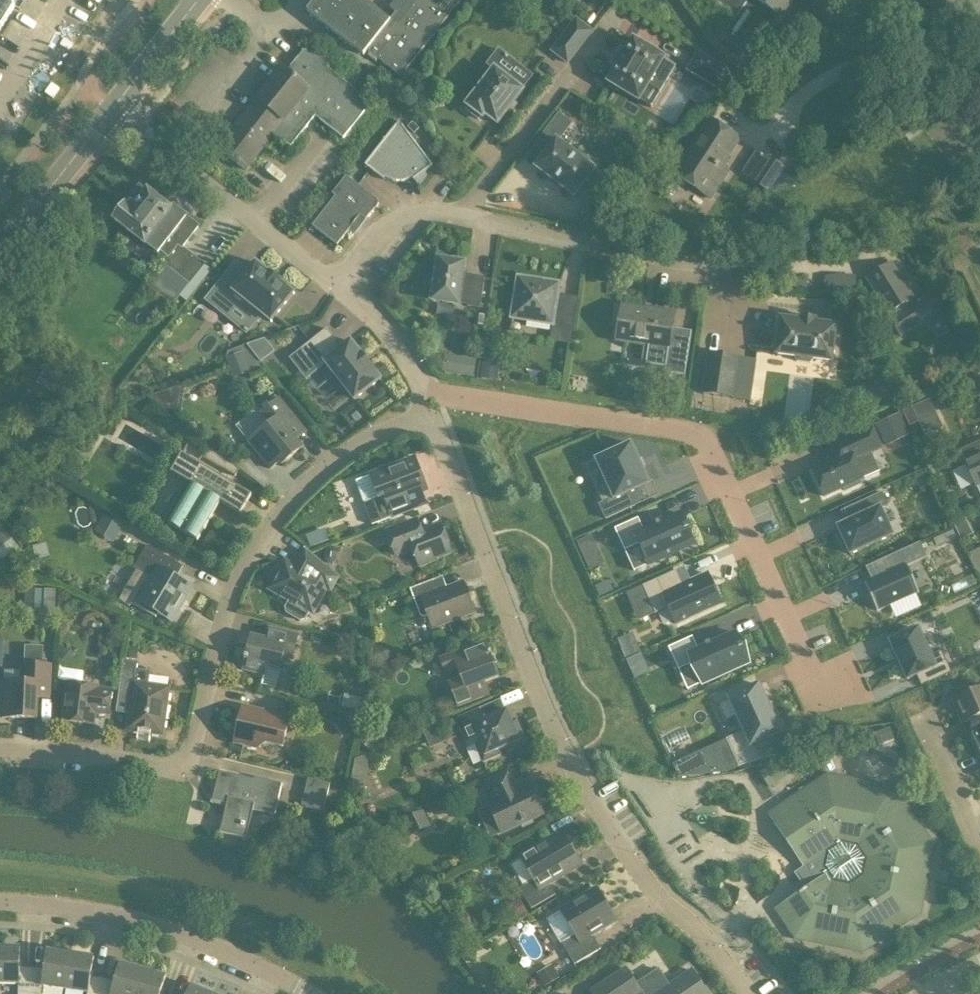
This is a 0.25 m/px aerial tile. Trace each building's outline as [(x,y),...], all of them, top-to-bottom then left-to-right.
[(20,0),(0,0),(0,32),(20,0)] [(307,12),(364,56),(367,51),(390,21),(363,0),(316,0),(307,12)] [(367,51),(401,78),(449,17),(427,0),(406,0),(390,21),(367,51)] [(782,19),(794,0),(706,0),(736,21),(725,38),(754,58),(782,19)] [(568,64),(593,33),(577,20),(553,52),(568,64)] [(638,101),(640,102),(650,108),(676,65),(664,58),(636,42),(637,42),(635,41),(634,42),(627,55),(623,53),(622,55),(616,66),(615,65),(614,67),(616,68),(618,69),(611,82),(610,82),(609,84),(611,85),(611,84),(639,100),(638,101)] [(734,72),(697,49),(685,70),(722,92),(734,72)] [(258,99),(218,149),(245,170),(274,134),(291,148),(316,117),(344,139),(372,104),(327,68),(329,59),(304,51),(287,72),(282,68),(268,85),(262,83),(258,99)] [(479,121),(481,117),(484,119),(486,116),(498,125),(524,92),(522,90),(524,87),(511,77),(509,80),(495,70),(467,107),(470,108),(467,111),(479,121)] [(541,142),(552,149),(538,167),(537,169),(538,170),(539,170),(551,179),(550,179),(562,188),(562,187),(574,196),(574,197),(576,198),(577,196),(595,172),(597,170),(595,169),(559,143),(559,142),(571,126),(572,126),(573,125),(571,124),(561,116),(560,115),(559,116),(541,140),(540,141),(541,142)] [(711,121),(675,176),(712,200),(729,174),(722,169),(741,140),(711,121)] [(384,182),(386,179),(387,180),(391,182),(395,183),(399,183),(403,183),(407,182),(411,180),(413,182),(416,181),(420,186),(426,178),(423,175),(432,168),(400,122),(365,167),(384,182)] [(615,141),(637,159),(649,145),(627,127),(615,141)] [(756,149),(741,171),(769,189),(783,167),(756,149)] [(365,221),(377,209),(377,208),(378,207),(378,206),(378,205),(378,204),(378,203),(377,203),(377,201),(347,177),(333,195),(336,198),(313,227),(337,247),(350,230),(353,232),(363,220),(365,221)] [(170,208),(141,186),(130,199),(132,201),(116,222),(159,254),(161,251),(168,256),(164,262),(165,263),(158,271),(183,291),(190,283),(191,284),(206,265),(183,248),(200,226),(173,205),(170,208)] [(432,302),(460,306),(460,304),(469,306),(468,307),(481,309),(485,284),(464,281),(466,265),(438,260),(432,302)] [(295,294),(260,266),(252,275),(239,265),(210,303),(222,313),(232,300),(259,321),(264,315),(273,322),(295,294)] [(890,321),(900,338),(942,312),(932,295),(916,305),(891,265),(868,280),(892,319),(890,321)] [(560,284),(519,278),(512,319),(550,325),(550,323),(562,325),(562,327),(574,329),(578,304),(557,301),(560,284)] [(788,279),(787,289),(807,290),(807,280),(788,279)] [(623,307),(617,341),(667,349),(664,373),(684,376),(691,331),(673,328),(675,315),(623,307)] [(803,322),(782,319),(777,355),(795,357),(797,363),(811,364),(814,360),(832,362),(837,327),(816,324),(816,320),(803,318),(803,322)] [(264,339),(247,345),(260,361),(273,351),(264,339)] [(394,384),(358,352),(349,362),(343,356),(345,354),(332,343),(310,368),(330,386),(338,377),(373,408),(394,384)] [(225,358),(232,378),(251,371),(251,369),(257,367),(255,361),(245,350),(225,358)] [(703,395),(733,399),(750,402),(756,362),(709,355),(703,395)] [(498,381),(501,360),(484,357),(481,379),(498,381)] [(476,361),(463,359),(460,377),(473,379),(476,361)] [(84,384),(49,363),(37,384),(72,404),(84,384)] [(874,410),(894,400),(883,377),(863,387),(874,410)] [(685,410),(687,398),(671,396),(669,408),(685,410)] [(262,412),(270,423),(257,434),(247,442),(269,469),(279,460),(282,464),(302,447),(296,440),(305,432),(278,398),(262,412)] [(911,406),(918,422),(935,414),(928,398),(911,406)] [(898,415),(877,424),(888,447),(908,438),(898,415)] [(830,445),(836,457),(811,469),(824,497),(843,488),(845,491),(860,484),(858,481),(863,479),(879,471),(871,453),(880,448),(871,427),(830,445)] [(959,451),(976,486),(979,484),(979,441),(959,451)] [(201,456),(235,476),(239,469),(207,445),(201,456)] [(606,520),(635,507),(630,494),(649,486),(631,445),(596,461),(614,502),(601,507),(606,520)] [(240,515),(251,496),(181,455),(170,473),(186,483),(163,522),(197,542),(220,503),(240,515)] [(369,475),(378,498),(364,504),(372,526),(426,505),(418,485),(423,483),(414,458),(369,475)] [(888,506),(882,492),(844,510),(849,522),(838,527),(851,555),(893,535),(881,509),(888,506)] [(106,513),(98,525),(117,536),(124,523),(106,513)] [(681,514),(635,535),(648,565),(694,544),(681,514)] [(968,525),(964,516),(953,522),(957,530),(968,525)] [(411,523),(386,533),(394,555),(402,552),(403,555),(412,551),(418,566),(435,560),(435,558),(450,552),(440,526),(415,536),(411,523)] [(20,549),(2,528),(0,530),(0,565),(1,564),(20,549)] [(310,548),(329,541),(325,529),(306,536),(310,548)] [(953,530),(943,535),(947,543),(956,539),(953,530)] [(591,536),(576,542),(588,569),(603,562),(591,536)] [(870,567),(876,579),(864,584),(877,611),(919,592),(907,567),(927,558),(920,543),(866,567),(866,569),(870,567)] [(133,569),(135,570),(118,599),(129,606),(131,603),(135,605),(134,606),(155,618),(157,614),(170,622),(191,588),(172,576),(179,565),(147,546),(133,569)] [(967,553),(976,570),(979,568),(979,547),(967,553)] [(305,549),(295,567),(289,564),(280,567),(277,573),(271,574),(269,578),(274,594),(288,601),(284,607),(286,613),(299,620),(305,619),(308,613),(313,616),(326,591),(330,592),(338,577),(305,549)] [(335,549),(329,549),(325,552),(325,561),(328,565),(333,565),(337,562),(338,553),(335,549)] [(721,603),(708,574),(682,586),(675,571),(642,586),(655,614),(668,608),(676,624),(721,603)] [(955,594),(976,584),(972,575),(950,585),(955,594)] [(421,618),(428,616),(432,627),(473,611),(462,583),(442,591),(437,578),(410,589),(421,618)] [(25,588),(25,610),(41,610),(42,589),(25,588)] [(44,588),(43,613),(56,613),(57,589),(44,588)] [(979,660),(969,638),(958,644),(946,617),(918,630),(936,667),(951,660),(956,671),(979,660)] [(291,660),(297,636),(268,629),(266,641),(250,638),(243,670),(263,675),(265,666),(279,669),(282,657),(291,660)] [(617,638),(635,677),(649,670),(632,631),(617,638)] [(735,633),(689,654),(702,684),(748,663),(735,633)] [(498,676),(485,642),(464,650),(468,661),(456,665),(462,679),(449,683),(458,706),(481,697),(477,684),(498,676)] [(47,666),(47,659),(43,659),(43,646),(24,645),(24,665),(21,665),(20,683),(1,682),(0,716),(0,718),(35,719),(37,692),(49,693),(50,666),(47,666)] [(374,651),(382,665),(393,659),(384,645),(374,651)] [(129,648),(128,657),(136,659),(138,649),(129,648)] [(116,703),(129,705),(126,731),(161,736),(168,688),(134,683),(135,676),(120,674),(116,703)] [(108,715),(111,691),(97,690),(97,687),(66,683),(61,722),(92,725),(94,713),(108,715)] [(778,753),(770,737),(781,732),(760,685),(731,698),(745,731),(727,739),(740,766),(757,761),(778,753)] [(953,700),(963,722),(979,715),(979,688),(953,700)] [(265,742),(282,746),(289,717),(243,706),(234,743),(255,748),(265,742)] [(508,751),(525,744),(518,729),(514,731),(506,712),(484,721),(479,710),(456,720),(466,744),(477,739),(479,743),(474,745),(482,763),(499,756),(497,751),(506,747),(508,751)] [(333,721),(344,739),(356,732),(359,720),(342,715),(333,721)] [(968,733),(978,756),(979,755),(979,728),(968,733)] [(874,737),(878,748),(893,743),(889,731),(874,737)] [(362,744),(370,751),(377,742),(369,735),(362,744)] [(673,764),(678,776),(698,774),(729,771),(716,744),(690,756),(673,764)] [(364,786),(369,762),(370,757),(364,756),(355,759),(351,784),(364,786)] [(529,786),(517,792),(514,787),(515,786),(508,771),(486,782),(494,797),(495,796),(497,801),(489,805),(502,833),(520,824),(522,828),(533,823),(532,819),(542,814),(529,786)] [(273,816),(281,785),(254,778),(253,781),(218,772),(211,801),(226,805),(219,833),(241,839),(248,810),(273,816)] [(308,778),(301,806),(323,811),(330,783),(308,778)] [(795,938),(861,951),(917,914),(930,848),(893,792),(827,778),(768,817),(813,884),(775,909),(795,938)] [(409,836),(430,827),(424,811),(402,820),(409,836)] [(563,832),(520,857),(509,864),(522,886),(519,888),(531,909),(555,894),(548,882),(581,863),(563,832)] [(596,888),(559,909),(575,935),(561,943),(573,965),(600,949),(592,935),(615,921),(596,888)] [(528,915),(519,901),(508,907),(517,922),(528,915)] [(19,993),(30,993),(32,968),(20,968),(20,947),(0,947),(0,983),(19,984),(19,993)] [(42,986),(65,989),(70,953),(47,950),(44,970),(32,968),(30,993),(41,993),(42,986)] [(94,957),(70,953),(65,989),(88,993),(99,993),(103,979),(91,977),(94,957)] [(115,982),(103,979),(99,993),(136,993),(143,969),(120,963),(115,982)] [(552,966),(537,976),(545,989),(560,979),(552,966)] [(165,976),(143,969),(136,993),(160,993),(165,976)] [(636,985),(626,970),(591,993),(592,993),(638,993),(640,992),(642,993),(705,993),(691,972),(669,987),(658,971),(636,985)] [(187,993),(211,993),(191,985),(187,993)]
